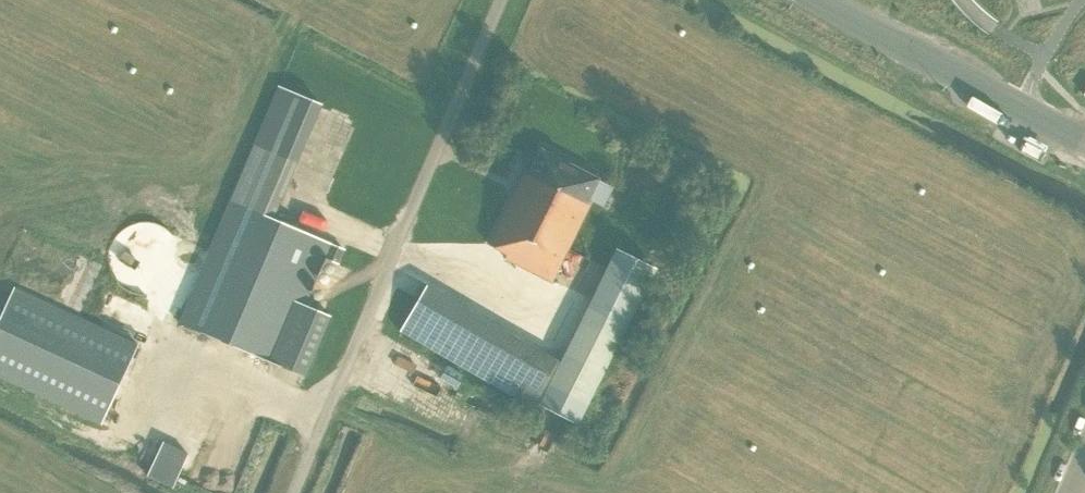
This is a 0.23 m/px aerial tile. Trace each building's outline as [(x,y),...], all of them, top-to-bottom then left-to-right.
[(323,104),(280,86),(179,321),(305,375),(331,315),(305,304),(331,243),(274,219),(323,104)] [(589,199),(599,178),(542,149),(532,169),(528,168),(490,245),(507,253),(505,257),(552,281),(592,200),(589,199)] [(656,267),(617,247),(561,360),(540,405),(578,424),(656,267)] [(561,360),(427,284),(400,330),(538,409),(540,405),(561,360)] [(138,343),(15,286),(0,319),(0,376),(101,423),(138,343)]
